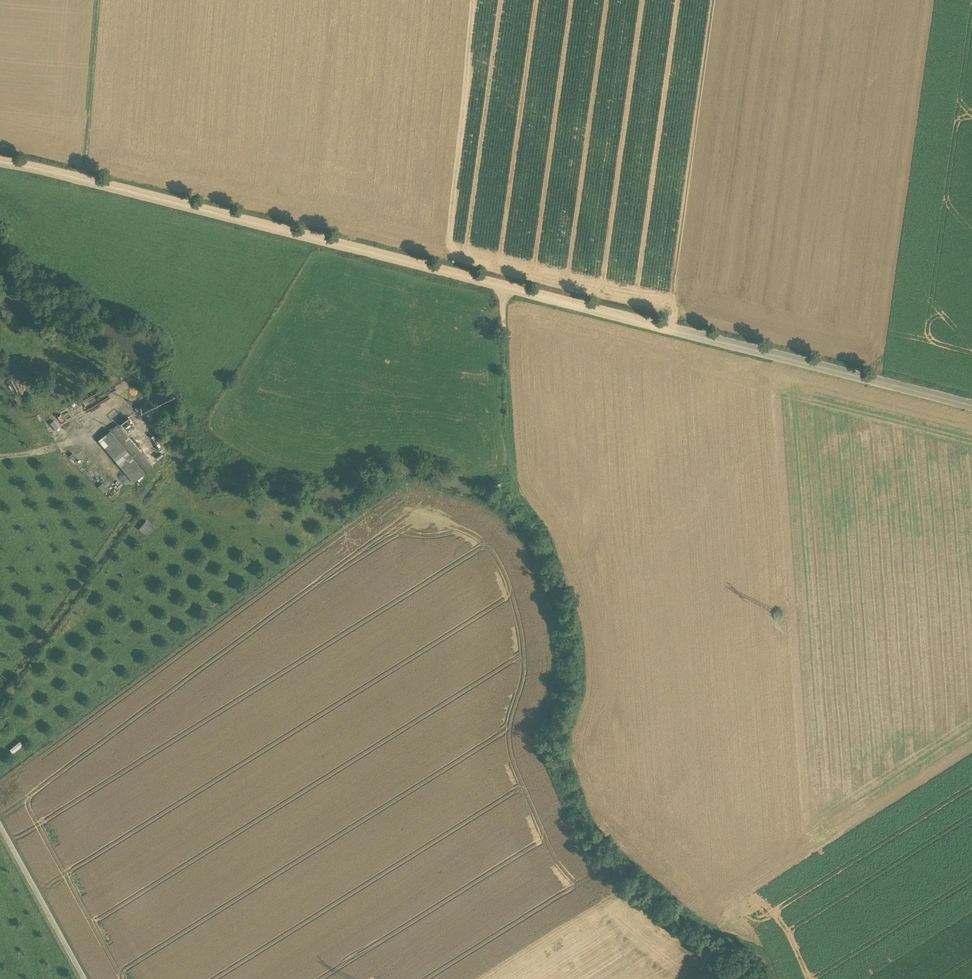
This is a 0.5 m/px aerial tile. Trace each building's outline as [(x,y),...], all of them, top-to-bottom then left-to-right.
[(15,371),(9,361),(0,366),(0,380),(15,371)] [(122,430),(127,426),(120,418),(115,422),(122,430)] [(152,468),(117,425),(110,431),(145,474),(152,468)] [(136,528),(146,536),(153,527),(143,519),(136,528)]
